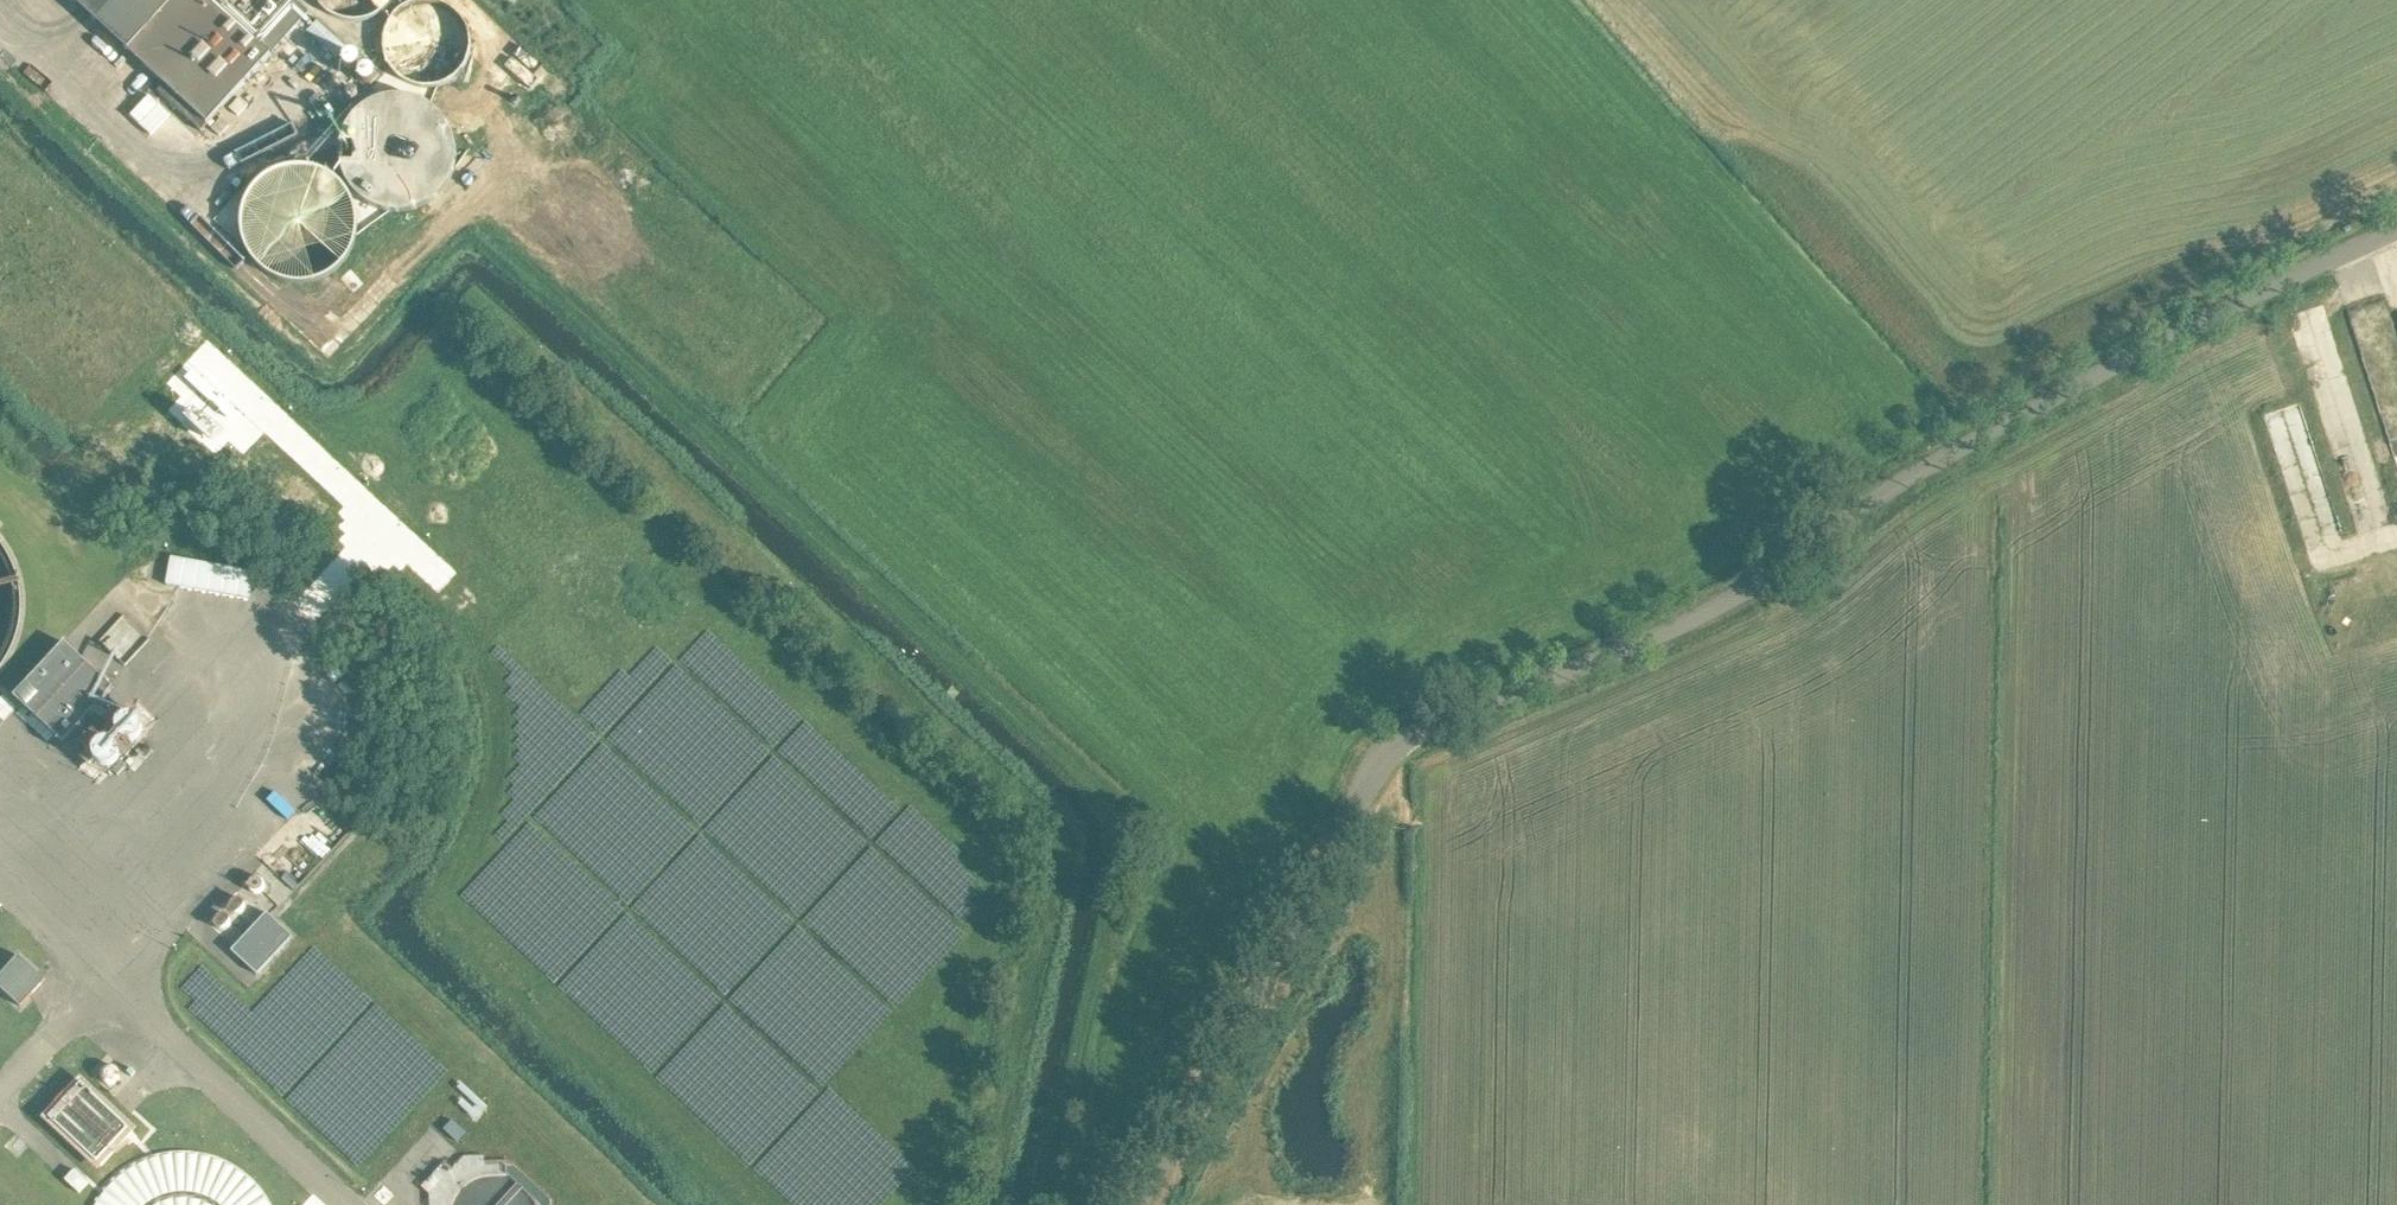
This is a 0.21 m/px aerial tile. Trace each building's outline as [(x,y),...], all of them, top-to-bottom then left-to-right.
[(165,84),(158,91),(201,131),(310,12),(297,0),(74,0),(165,84)] [(399,70),(463,67),(460,5),(395,8),(399,70)] [(384,96),(377,98),(371,101),(364,105),(359,110),(353,115),(349,121),(345,127),(343,134),(341,141),(340,149),(339,156),(340,163),(342,170),(345,177),(348,184),(352,190),(357,195),(363,200),(369,204),(376,207),(383,210),(390,211),(398,212),(405,211),(412,210),(419,208),(426,205),(432,201),(438,196),(443,191),(448,185),(451,179),(454,172),(456,165),(457,157),(457,150),(456,143),(454,136),(452,129),(448,122),(444,116),(439,111),(433,106),(427,102),(421,99),(414,96),(406,95),(399,94),(392,94),(384,96)] [(125,596),(162,630),(206,583),(170,549),(125,596)] [(104,645),(130,670),(156,644),(129,618),(104,645)] [(13,696),(63,742),(114,687),(64,641),(13,696)] [(231,950),(258,975),(293,936),(267,912),(231,950)] [(0,974),(0,987),(20,1006),(45,979),(18,954),(0,974)] [(135,1124),(78,1070),(39,1112),(96,1165),(135,1124)] [(451,1124),(442,1134),(456,1147),(465,1136),(451,1124)] [(413,1191),(426,1204),(536,1204),(478,1145),(453,1170),(444,1161),(413,1191)]
